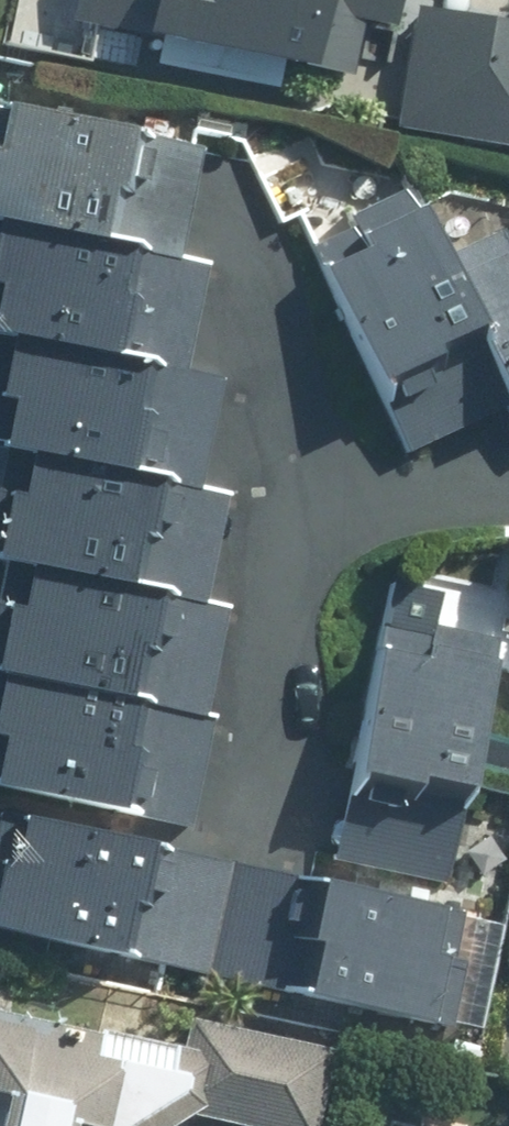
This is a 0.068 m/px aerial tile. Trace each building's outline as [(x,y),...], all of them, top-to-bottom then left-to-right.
[(66,23),(343,85),(356,25),(387,32),(394,0),(71,0),(66,23)] [(415,7),(395,130),(508,148),(508,23),(415,7)] [(176,264),(201,147),(0,104),(0,226),(176,264)] [(405,454),(499,410),(435,258),(408,202),(308,248),(405,454)] [(435,258),(499,410),(508,431),(508,224),(435,258)] [(184,366),(204,269),(176,264),(0,226),(0,328),(184,366)] [(184,366),(0,328),(0,448),(201,490),(225,375),(184,366)] [(18,569),(205,606),(228,493),(201,490),(0,448),(0,565),(18,569)] [(199,724),(202,711),(222,609),(205,606),(18,569),(10,609),(0,607),(0,682),(199,724)] [(496,601),(387,579),(330,858),(440,880),(496,601)] [(202,711),(199,724),(0,682),(0,792),(192,833),(217,715),(202,711)] [(201,976),(226,865),(0,819),(0,936),(201,976)] [(471,914),(226,865),(201,976),(448,1026),(471,914)] [(184,1113),(244,1125),(311,1125),(329,1049),(183,1016),(175,1050),(0,1010),(0,1125),(163,1125),(184,1113)]
